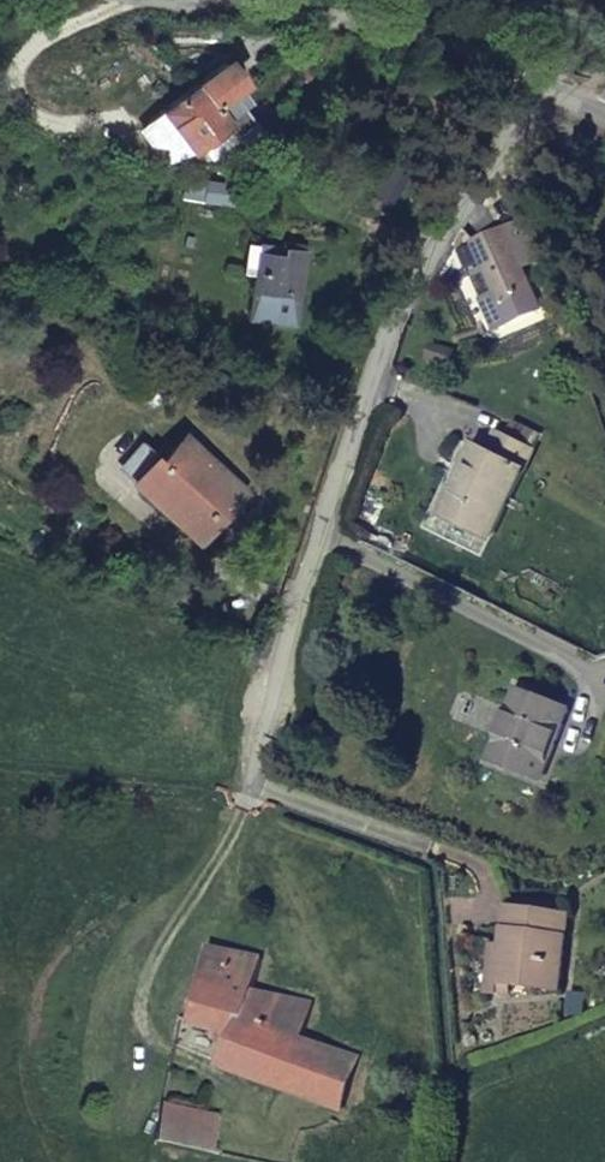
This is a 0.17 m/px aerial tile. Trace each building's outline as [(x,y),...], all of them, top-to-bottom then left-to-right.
[(226,60),(190,86),(209,107),(244,82),(226,60)] [(209,107),(190,86),(157,110),(192,154),(227,127),(209,107)] [(204,203),(244,206),(246,187),(206,183),(204,203)] [(511,229),(480,240),(500,297),(532,286),(511,229)] [(261,275),(264,244),(252,243),(250,273),(261,275)] [(310,248),(264,244),(261,275),(258,319),(303,322),(310,248)] [(539,446),(503,427),(492,448),(480,443),(447,510),(495,534),(539,446)] [(203,546),(242,498),(184,448),(146,492),(185,524),(181,529),(203,546)] [(559,697),(510,677),(482,747),(530,768),(559,697)] [(564,982),(569,907),(505,902),(501,943),(498,977),(508,977),(564,982)] [(505,993),(508,977),(498,977),(501,943),(487,941),(483,990),(505,993)] [(227,1071),(314,1100),(349,1112),(367,1062),(308,1040),(318,1004),(260,989),(264,959),(211,949),(201,1026),(243,1033),(227,1071)] [(161,1148),(226,1161),(227,1123),(168,1110),(161,1148)]
